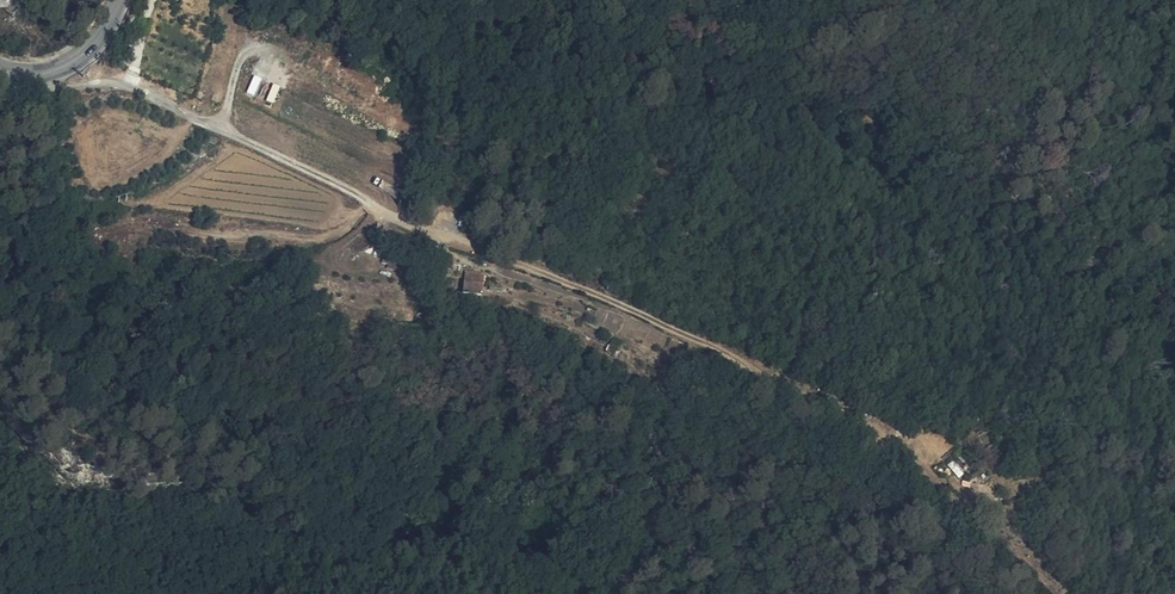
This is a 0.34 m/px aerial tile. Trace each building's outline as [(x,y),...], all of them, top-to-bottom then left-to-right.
[(487,273),(466,271),(464,293),(485,294),(487,273)] [(596,299),(591,310),(598,314),(604,303),(596,299)]
